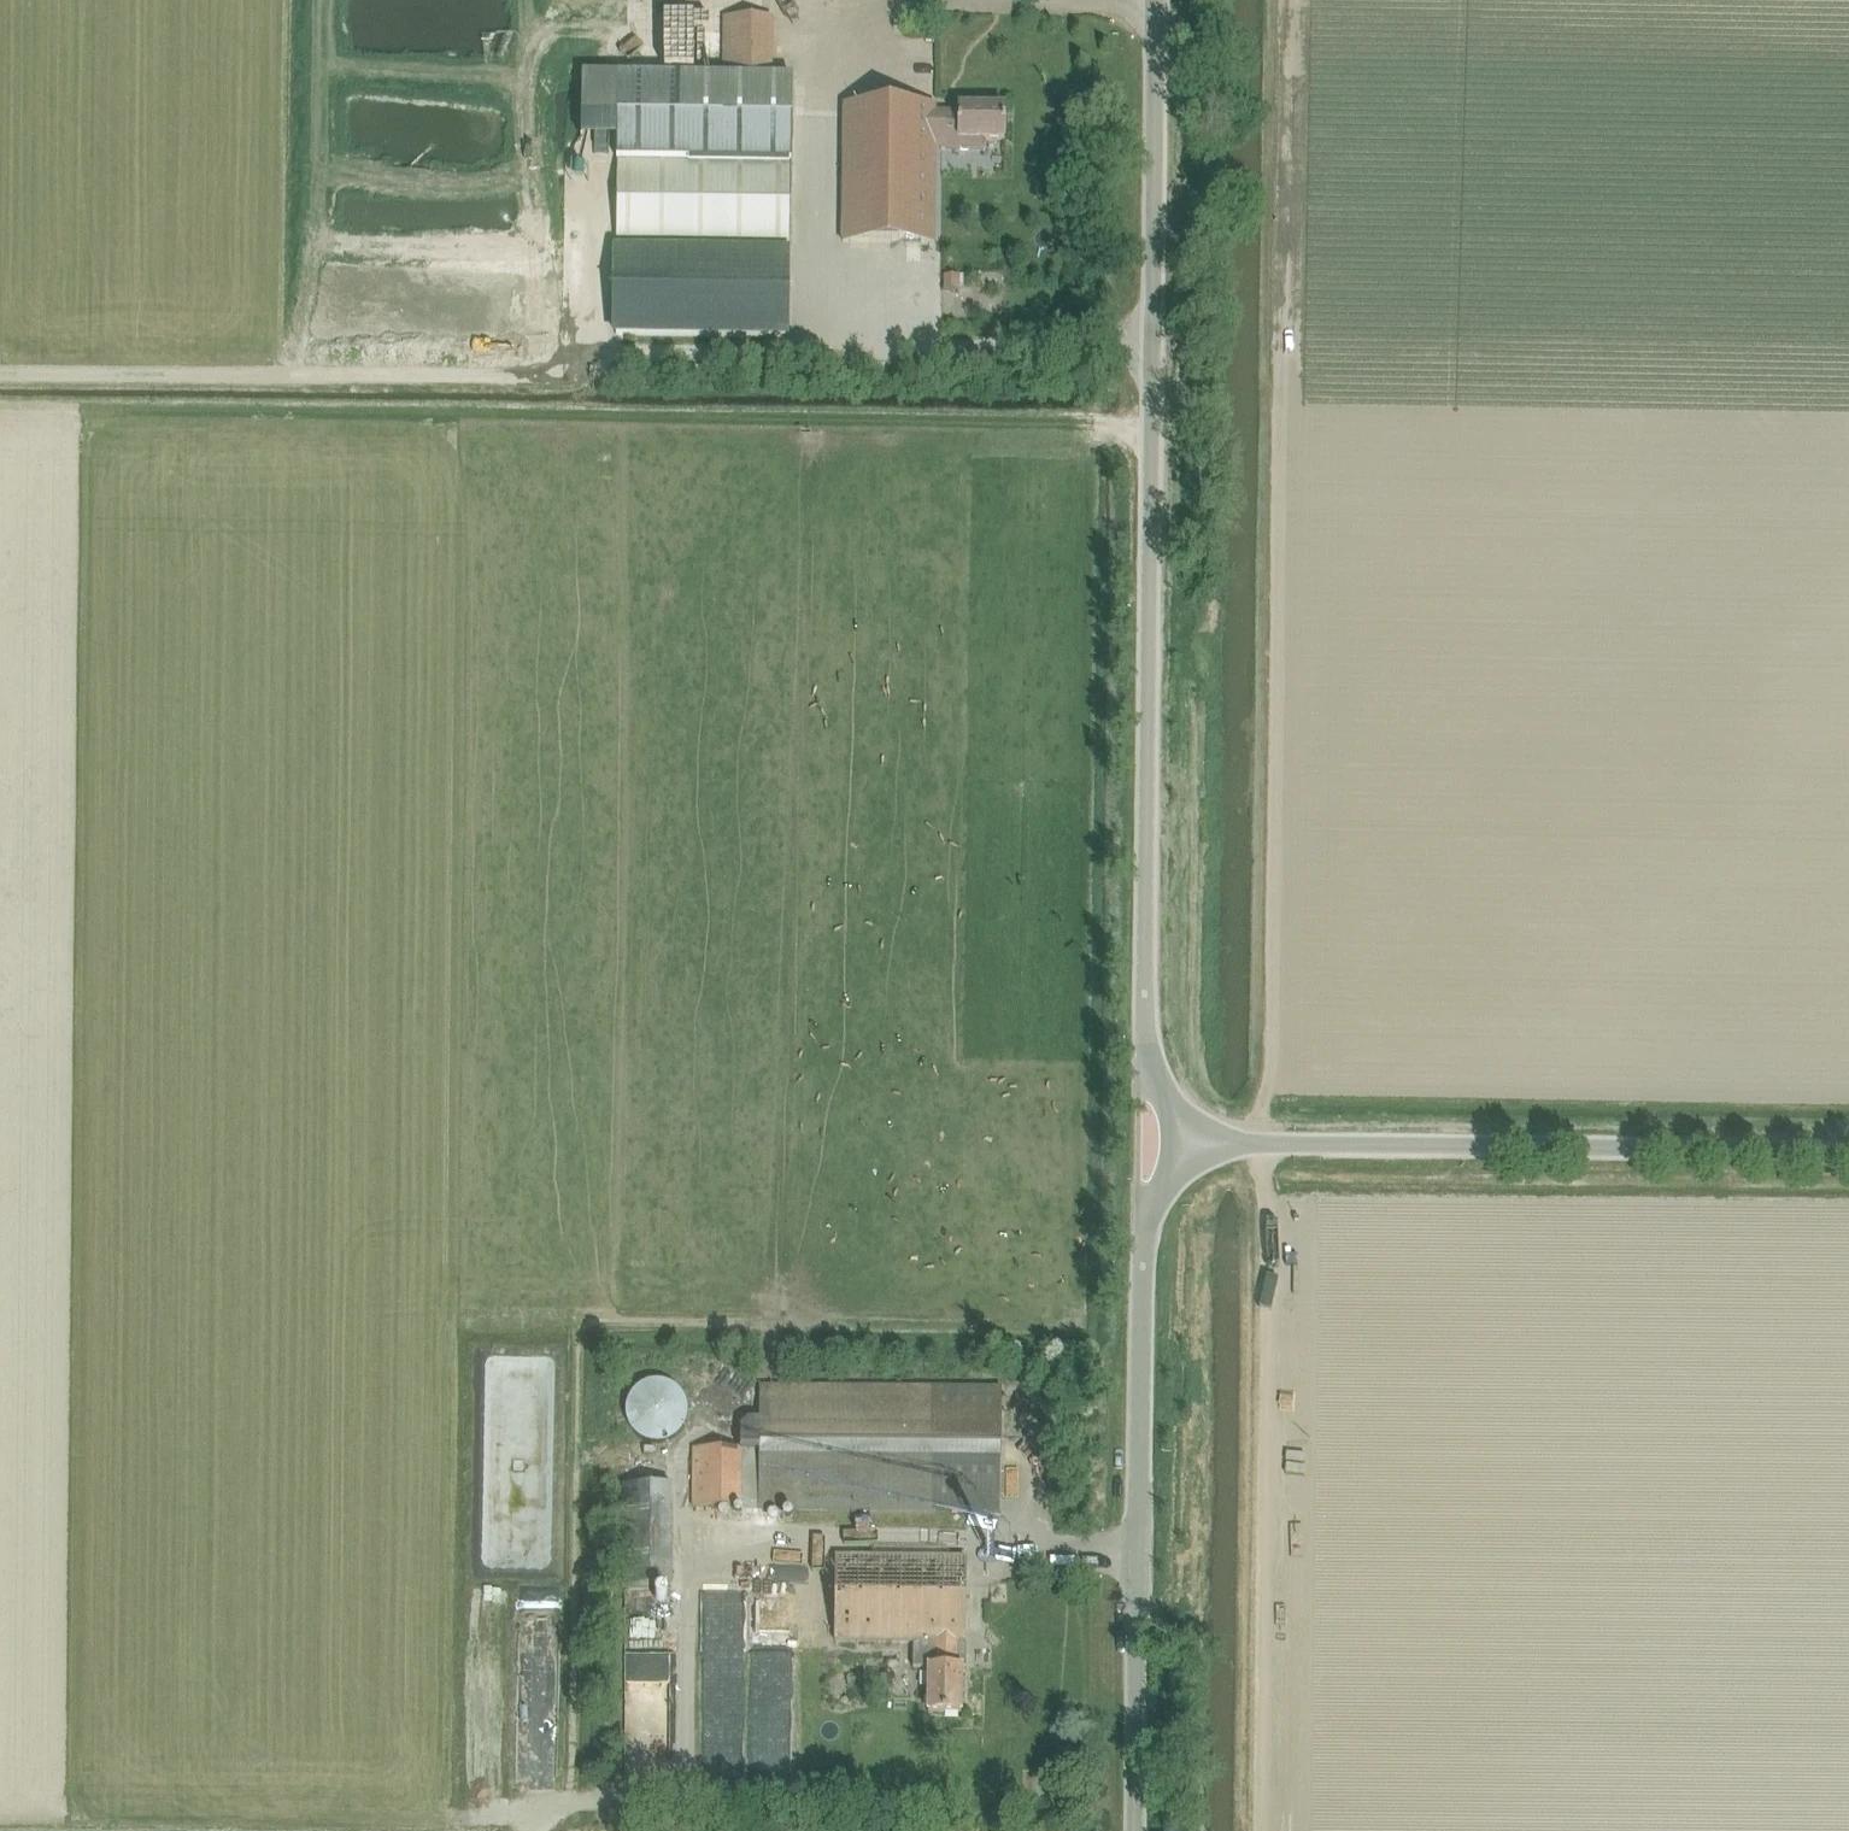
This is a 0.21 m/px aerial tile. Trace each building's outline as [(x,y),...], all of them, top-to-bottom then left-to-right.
[(772,77),(772,18),(722,17),(721,76),(581,74),(581,139),(618,140),(615,244),(789,245),(790,162),(792,163),(793,78),(772,77)] [(1003,141),(1003,108),(958,107),(958,113),(934,113),(934,107),(843,106),(841,243),(932,244),(933,134),(957,134),(957,140),(958,140),(958,150),(983,150),(983,141),(1003,141)] [(611,336),(788,338),(788,247),(611,245),(611,336)] [(1043,365),(1025,364),(1025,376),(1042,377),(1043,365)] [(686,1415),(686,1413),(686,1409),(685,1405),(684,1402),(683,1399),(682,1397),(680,1394),(678,1392),(676,1390),(673,1388),(672,1386),(668,1384),(665,1383),(663,1383),(659,1382),(657,1382),(653,1382),(648,1382),(645,1383),(642,1385),(638,1386),(637,1388),(634,1390),(631,1392),(630,1394),(628,1396),(627,1399),(626,1402),(625,1405),(624,1408),(624,1411),(624,1414),(624,1417),(625,1420),(626,1423),(626,1425),(628,1428),(630,1431),(632,1434),(634,1436),(636,1437),(639,1439),(641,1440),(644,1442),(647,1443),(650,1443),(653,1444),(656,1444),(659,1443),(661,1443),(664,1442),(667,1441),(670,1440),(672,1439),(675,1437),(677,1435),(679,1432),(681,1430),(683,1426),(684,1424),(685,1421),(685,1419),(686,1415)] [(738,1449),(692,1449),(691,1509),(999,1512),(1001,1390),(754,1387),(753,1419),(743,1419),(739,1428),(738,1449)] [(621,1485),(619,1588),(667,1589),(669,1486),(621,1485)] [(960,1715),(960,1645),(962,1645),(963,1560),(835,1558),(834,1644),(912,1645),(911,1670),(927,1671),(927,1715),(960,1715)] [(711,1594),(741,1594),(741,1580),(710,1581),(711,1594)]
